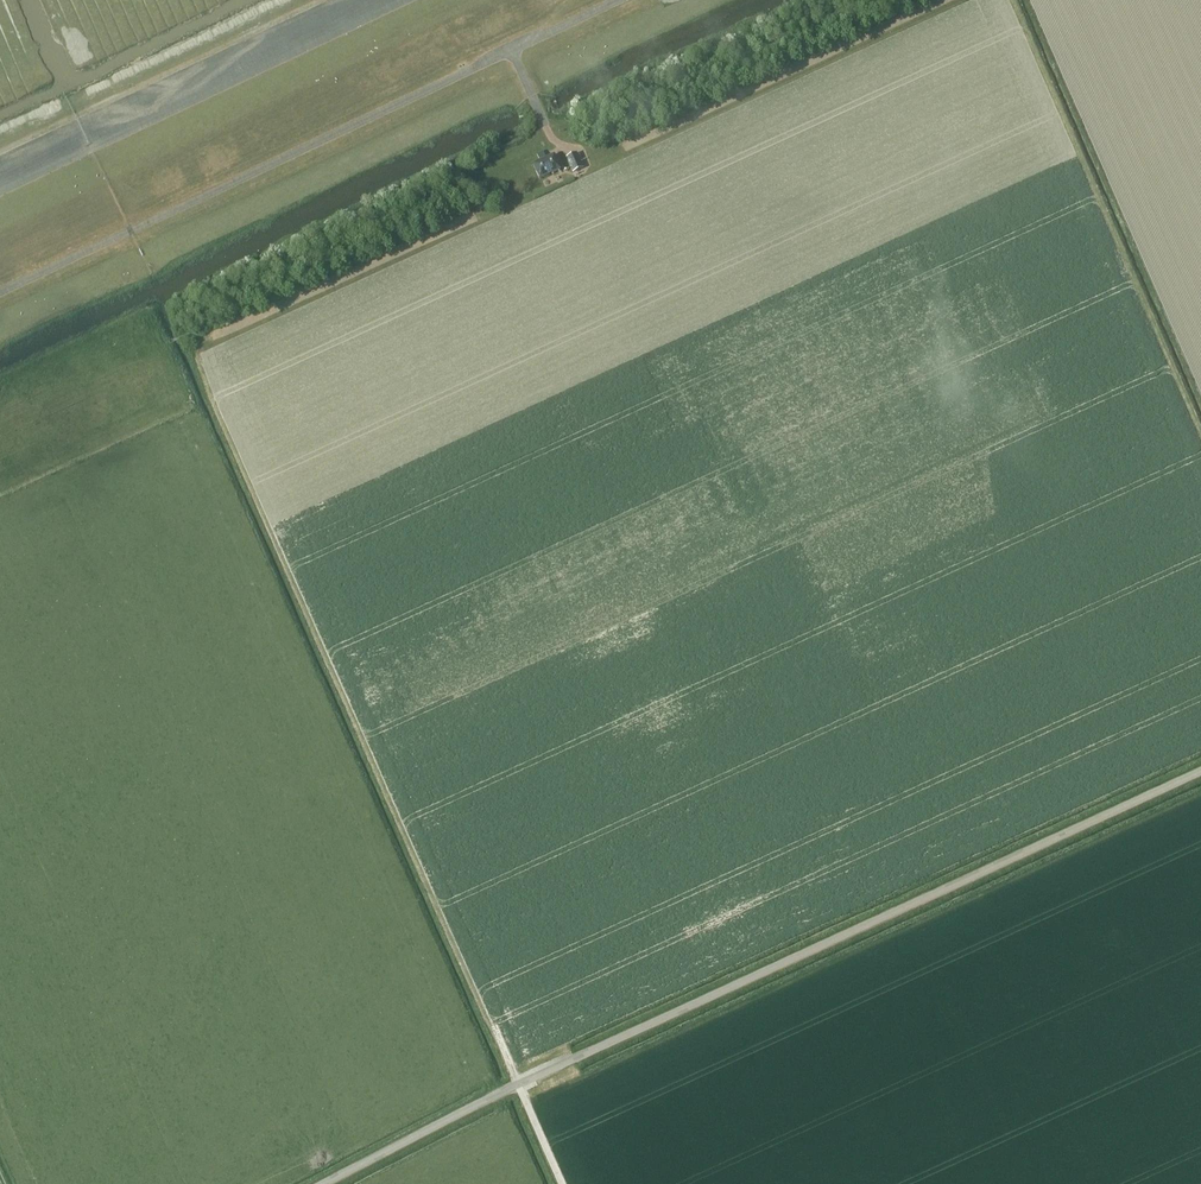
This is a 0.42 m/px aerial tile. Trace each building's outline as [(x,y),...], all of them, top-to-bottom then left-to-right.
[(539,178),(561,169),(554,155),(546,158),(543,151),(537,154),(540,161),(533,164),(539,178)] [(583,167),(581,162),(583,161),(580,154),(578,155),(577,153),(566,158),(573,172),(583,167)]
